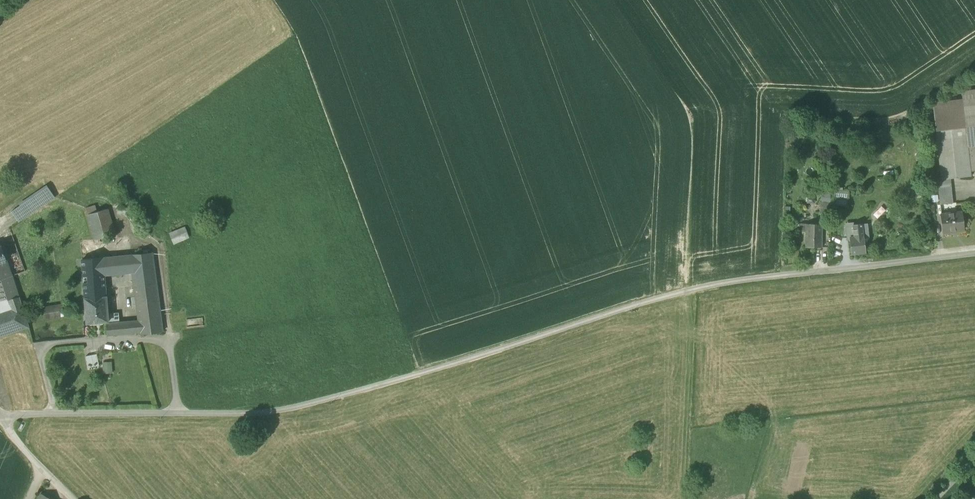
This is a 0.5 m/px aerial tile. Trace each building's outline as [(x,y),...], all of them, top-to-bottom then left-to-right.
[(963,106),(974,105),(974,90),(961,91),(962,101),(963,106)] [(933,104),(935,130),(965,126),(963,106),(962,101),(933,104)] [(963,106),(965,126),(967,147),(974,146),(974,105),(963,106)] [(967,147),(965,126),(935,130),(941,179),(941,180),(950,179),(971,176),(970,172),(967,147)] [(937,180),(940,205),(953,203),(950,179),(941,180),(941,179),(937,180)] [(48,187),(20,205),(27,216),(55,197),(48,187)] [(835,206),(848,206),(848,191),(836,191),(835,206)] [(820,193),(820,202),(830,202),(830,193),(820,193)] [(820,213),(830,213),(830,202),(820,202),(820,213)] [(18,222),(27,216),(20,205),(11,211),(18,222)] [(93,235),(95,240),(115,235),(107,209),(98,212),(96,205),(86,208),(88,215),(93,235)] [(940,215),(942,233),(951,232),(951,231),(964,230),(962,212),(941,215),(940,215)] [(806,247),(821,247),(822,224),(806,224),(806,231),(806,247)] [(850,238),(851,254),(865,253),(864,241),(864,238),(863,236),(862,226),(862,225),(854,226),(854,229),(854,232),(849,232),(849,236),(850,238)] [(170,234),(174,244),(189,237),(185,228),(170,234)] [(133,273),(135,287),(157,284),(153,253),(82,260),(85,299),(107,297),(105,276),(133,273)] [(10,308),(22,304),(13,276),(12,275),(6,261),(0,263),(0,292),(5,290),(10,308)] [(163,332),(157,284),(135,287),(139,322),(127,323),(128,333),(140,332),(141,335),(163,332)] [(0,292),(0,311),(10,308),(5,290),(0,292)] [(85,299),(87,324),(106,322),(109,322),(108,315),(107,297),(85,299)] [(22,304),(10,308),(0,311),(0,337),(29,327),(22,304)] [(44,308),(46,319),(64,316),(62,305),(44,308)] [(106,322),(107,335),(121,334),(121,333),(120,333),(120,323),(120,322),(119,314),(108,315),(109,322),(106,322)] [(121,333),(121,334),(128,333),(127,323),(120,323),(120,333),(121,333)] [(85,356),(88,368),(99,365),(96,353),(85,356)] [(102,361),(103,372),(113,372),(112,361),(102,361)]
